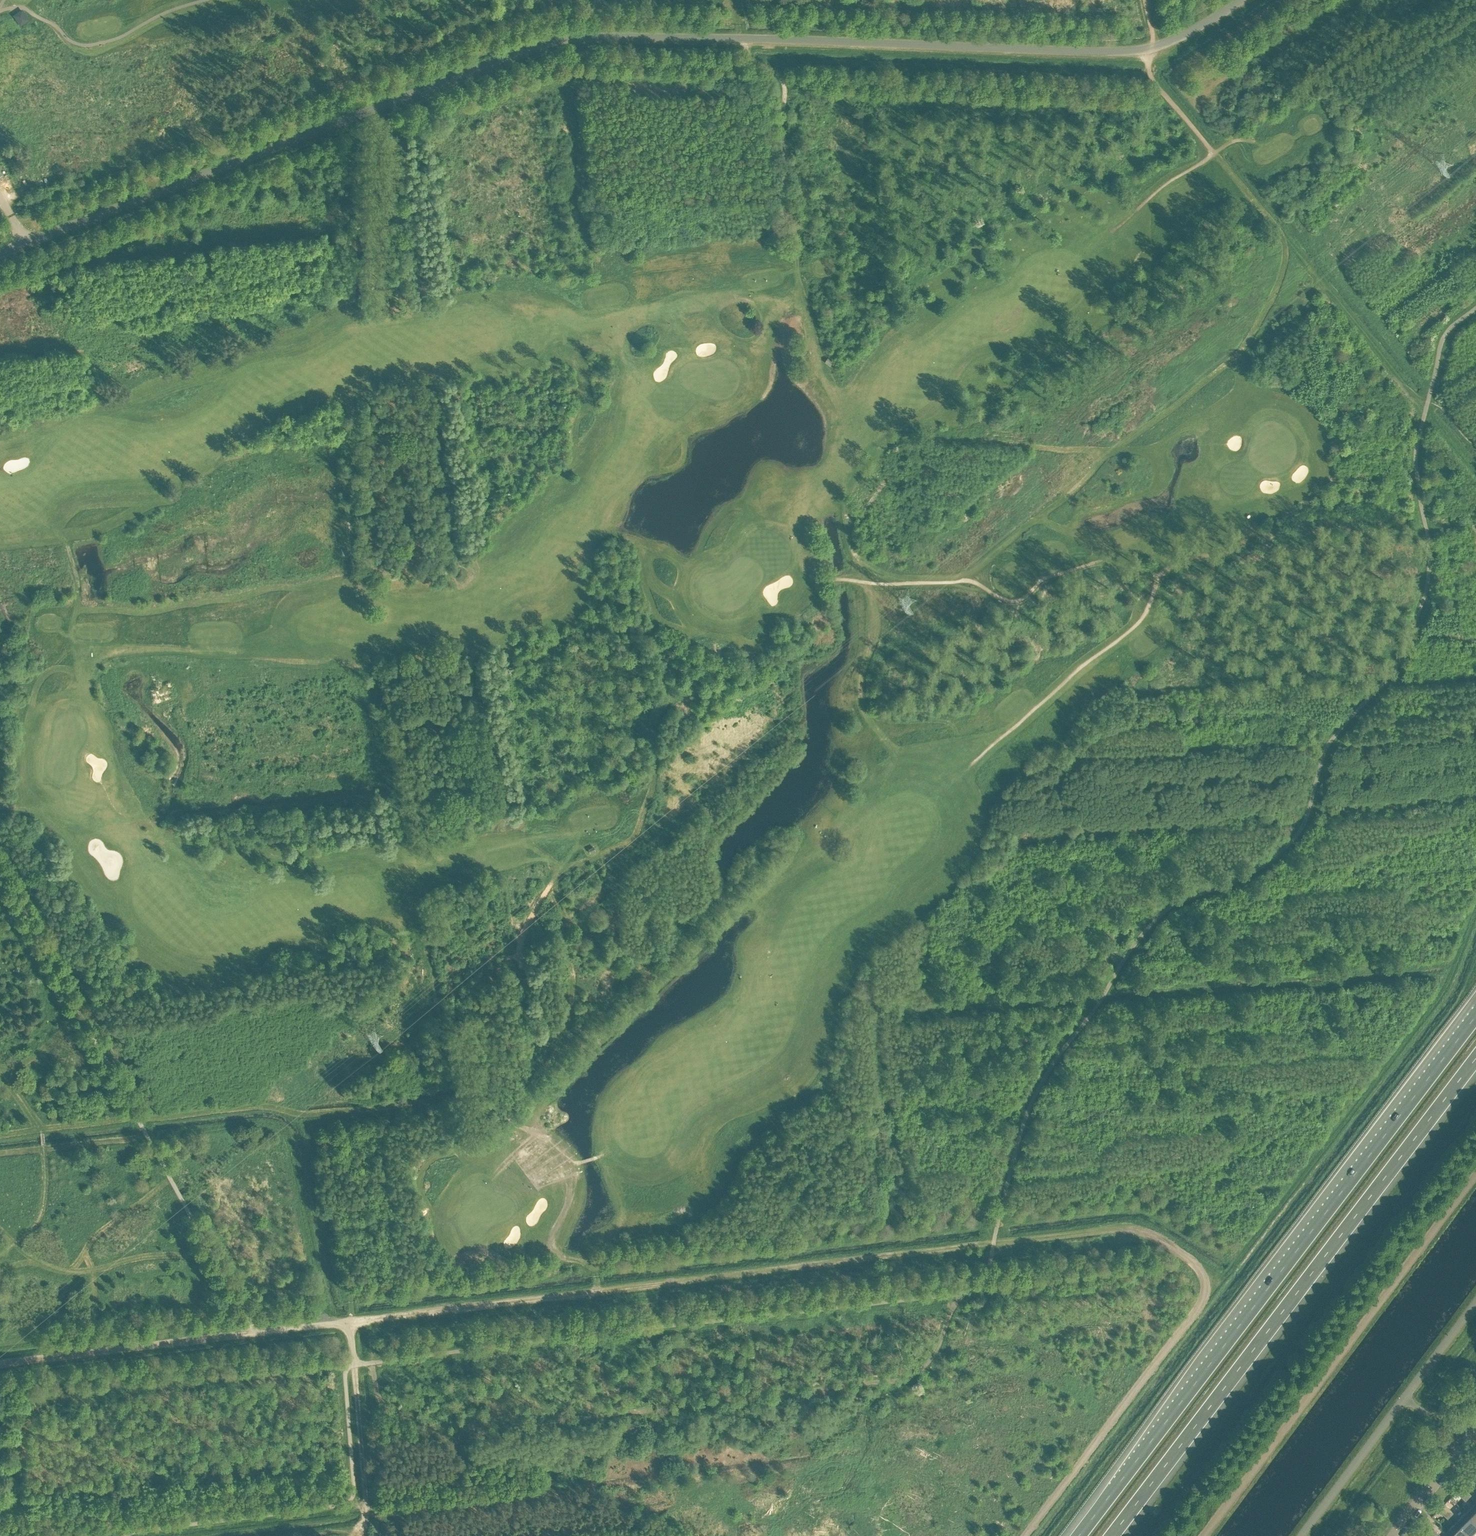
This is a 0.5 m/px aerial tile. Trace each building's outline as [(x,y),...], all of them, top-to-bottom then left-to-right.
[(636,1428),(635,1422),(619,1424),(620,1430),(636,1428)] [(1456,1491),(1461,1496),(1467,1490),(1462,1485),(1456,1491)] [(1467,1490),(1461,1496),(1465,1500),(1471,1494),(1467,1490)] [(1438,1509),(1443,1514),(1449,1508),(1444,1503),(1438,1509)] [(1475,1522),(1475,1505),(1474,1503),(1465,1512),(1475,1522)] [(1449,1508),(1443,1514),(1447,1518),(1453,1512),(1449,1508)] [(1470,1535),(1475,1529),(1475,1522),(1465,1512),(1456,1521),(1470,1535)] [(1470,1535),(1456,1521),(1447,1530),(1453,1535),(1469,1535),(1470,1535)]
